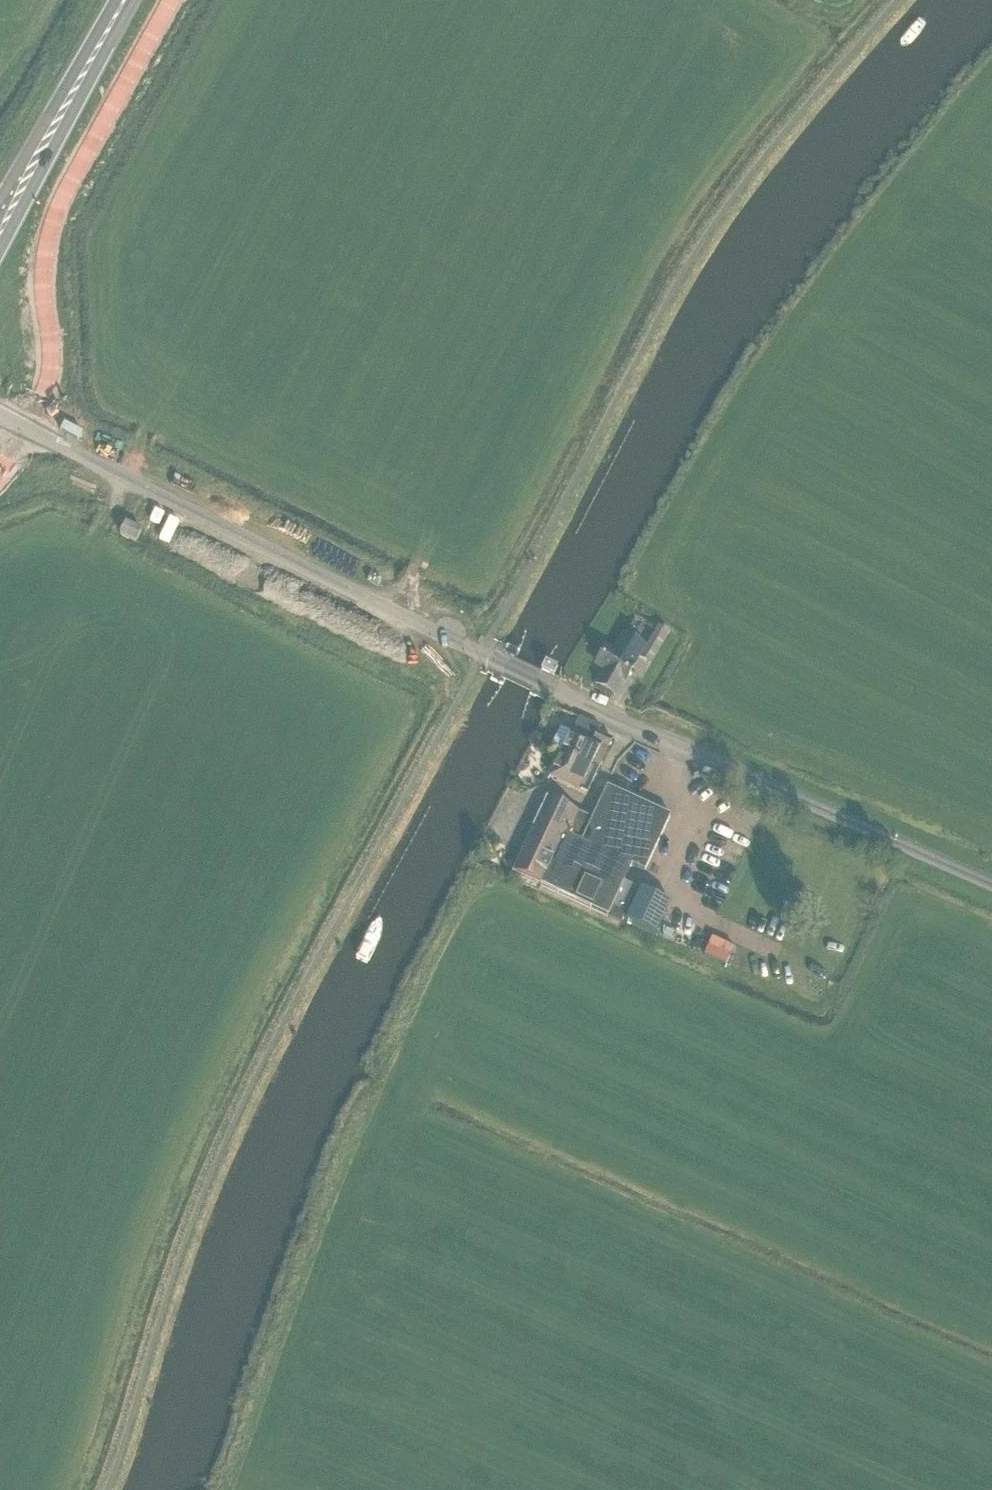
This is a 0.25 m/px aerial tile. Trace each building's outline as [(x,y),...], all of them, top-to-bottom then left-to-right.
[(125,522),(120,533),(135,541),(141,530),(125,522)] [(636,610),(628,625),(648,636),(656,621),(636,610)] [(669,631),(658,625),(644,647),(656,654),(669,631)] [(604,673),(597,684),(615,695),(624,680),(624,681),(634,664),(632,663),(636,658),(637,658),(643,646),(624,635),(614,652),(607,648),(597,664),(608,671),(606,674),(604,673)] [(557,666),(545,660),(541,669),(553,675),(557,666)] [(608,749),(612,740),(597,733),(600,727),(579,717),(572,731),(561,755),(597,771),(608,749)] [(550,777),(586,794),(597,771),(561,755),(550,777)] [(605,785),(592,813),(591,813),(589,817),(546,797),(512,871),(621,921),(625,912),(637,887),(624,881),(632,865),(644,871),(670,815),(605,785)] [(670,902),(640,888),(625,920),(656,934),(670,902)] [(708,939),(704,948),(727,958),(731,948),(708,939)]
